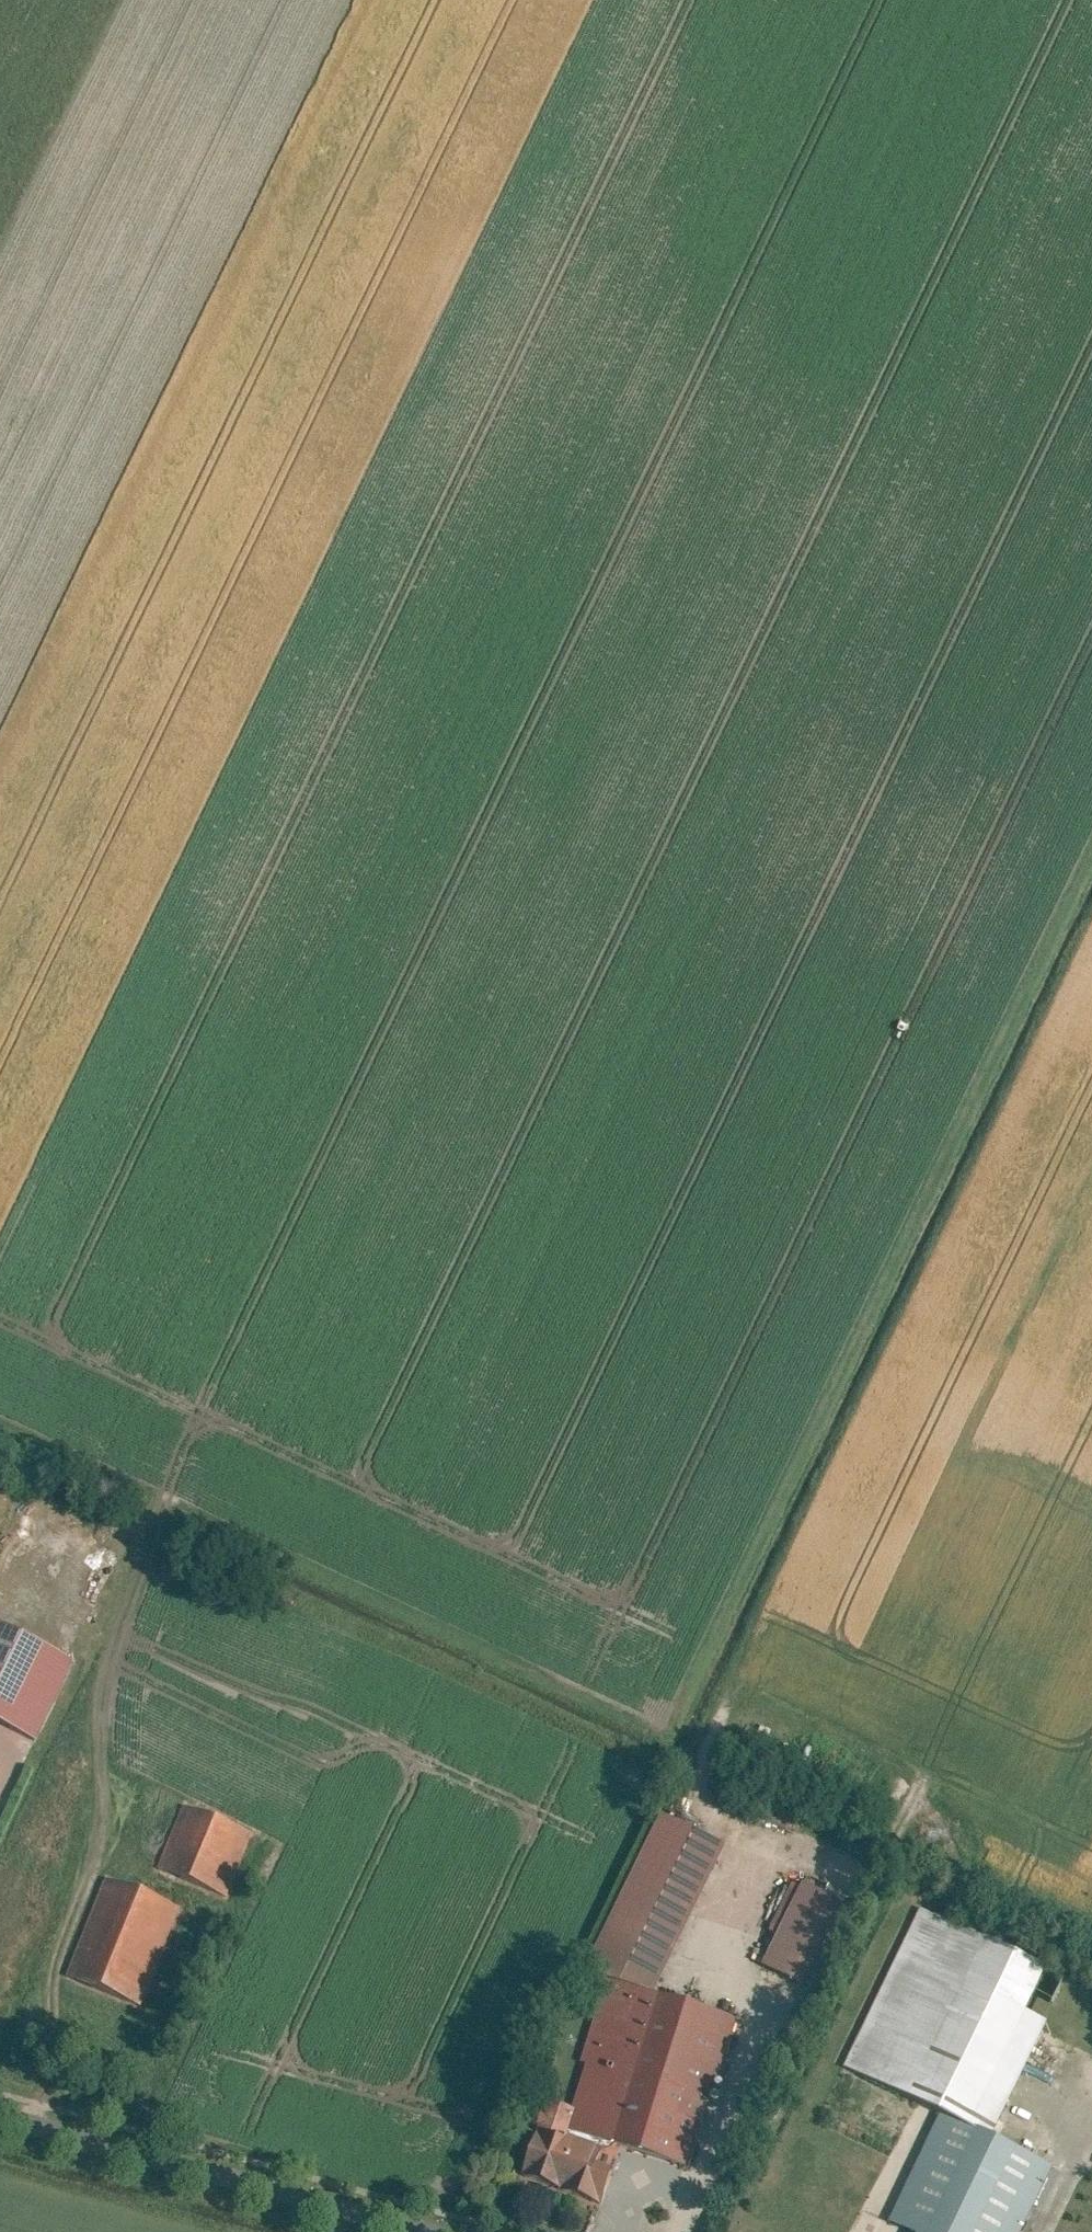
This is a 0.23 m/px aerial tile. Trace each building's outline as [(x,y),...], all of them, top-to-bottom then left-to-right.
[(0,1626),(0,1725),(35,1742),(74,1662),(0,1626)] [(184,1808),(160,1868),(225,1894),(249,1834),(184,1808)] [(609,1977),(649,1996),(720,1847),(660,1818),(589,1967),(609,1977)] [(178,1910),(109,1881),(69,1977),(139,2005),(178,1910)] [(846,1905),(802,1884),(764,1963),(807,1984),(846,1905)] [(1044,1965),(922,1909),(848,2069),(940,2111),(992,2135),(1045,2020),(1023,2010),(1044,1965)] [(649,1996),(609,1977),(567,2128),(692,2163),(732,2019),(649,1996)] [(543,2102),(521,2177),(602,2200),(611,2169),(593,2164),(598,2146),(560,2135),(568,2109),(543,2102)] [(1052,2163),(992,2135),(940,2111),(890,2221),(914,2231),(1021,2231),(1052,2163)]
